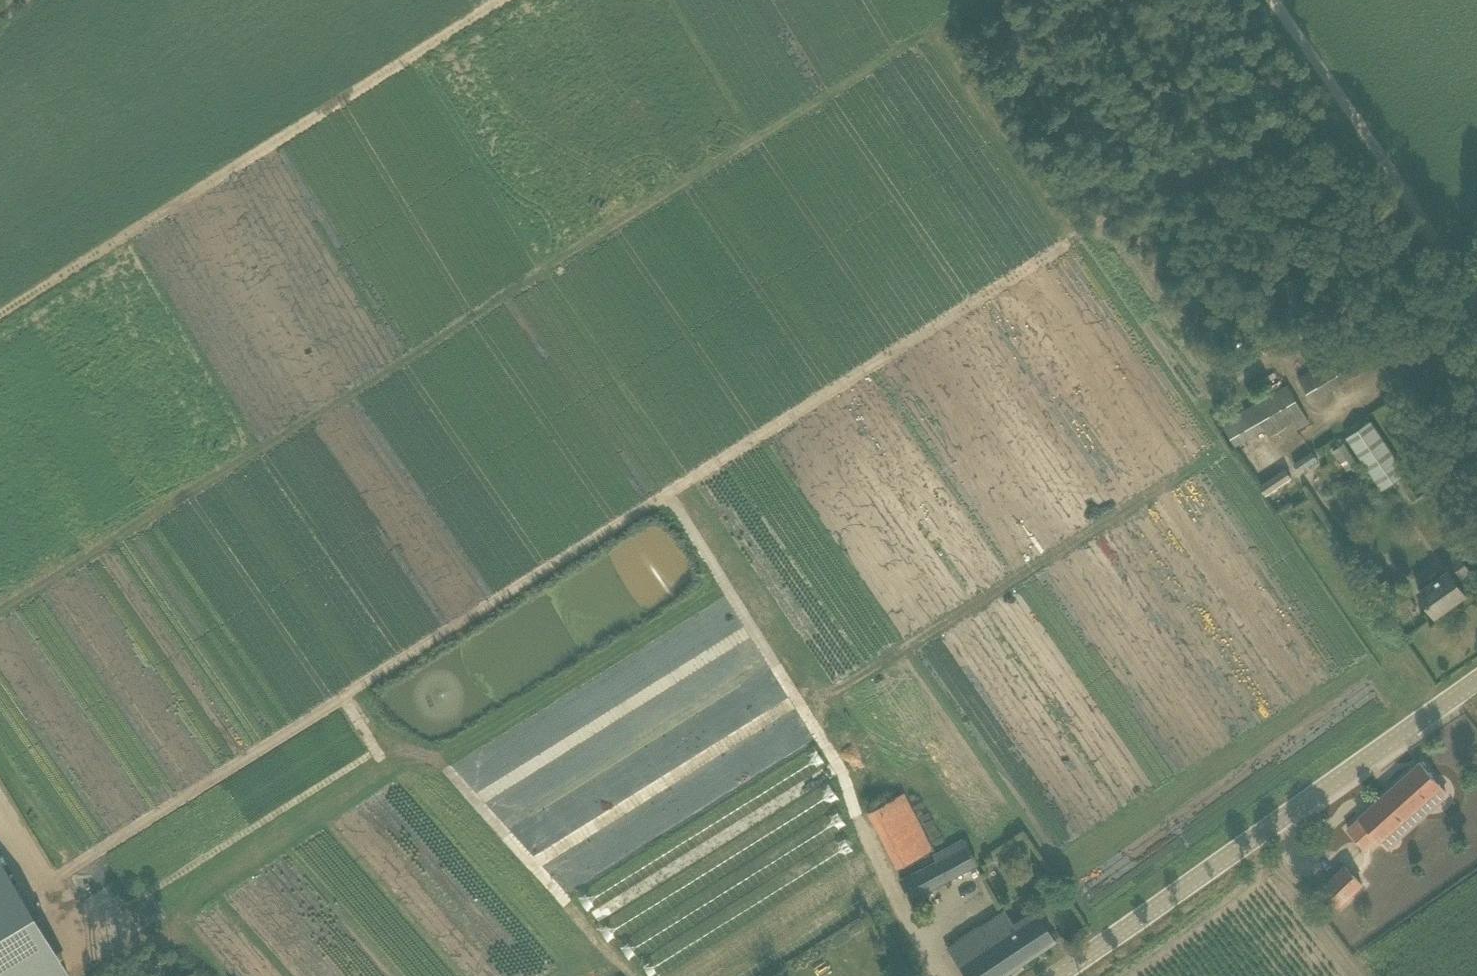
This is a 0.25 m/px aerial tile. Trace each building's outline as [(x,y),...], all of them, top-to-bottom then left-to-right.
[(1369,368),(1385,359),(1371,335),(1356,344),(1369,368)] [(1296,375),(1307,397),(1362,371),(1355,358),(1350,360),(1345,351),(1296,375)] [(1310,422),(1288,384),(1222,422),(1236,446),(1265,429),(1269,437),(1294,422),(1298,429),(1310,422)] [(1346,436),(1383,489),(1407,473),(1371,420),(1346,436)] [(1312,450),(1294,463),(1300,472),(1319,459),(1312,450)] [(1285,467),(1259,485),(1266,495),(1292,477),(1285,467)] [(1470,570),(1460,556),(1445,566),(1449,572),(1419,592),(1436,615),(1466,594),(1456,580),(1470,570)] [(1441,786),(1422,762),(1361,816),(1361,817),(1349,829),(1365,848),(1378,837),(1381,840),(1441,786)] [(933,848),(904,793),(867,811),(895,866),(933,848)] [(939,860),(902,879),(900,880),(910,898),(976,863),(963,839),(936,853),(939,860)] [(0,860),(0,944),(37,922),(0,860)] [(1346,866),(1319,890),(1336,908),(1362,884),(1346,866)] [(967,975),(999,975),(1053,940),(1036,913),(1014,927),(1004,912),(948,948),(967,975)]
